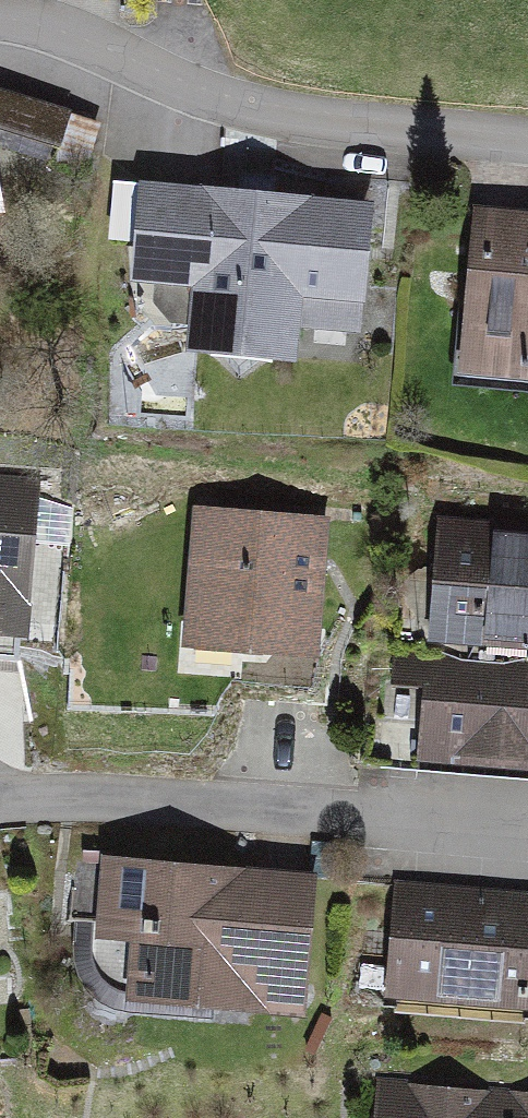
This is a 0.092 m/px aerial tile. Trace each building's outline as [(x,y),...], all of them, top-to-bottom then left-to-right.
[(380,345),(390,220),(159,202),(151,301),(213,306),(208,374),(322,383),(325,341),(380,345)] [(488,216),(470,389),(527,395),(527,220),(488,216)] [(0,481),(0,647),(33,650),(36,625),(47,626),(59,486),(0,481)] [(342,527),(204,522),(198,664),(337,669),(342,527)] [(443,523),(435,636),(527,643),(527,529),(443,523)] [(433,657),(423,753),(527,764),(527,666),(433,657)] [(320,875),(105,862),(100,948),(139,950),(135,1009),(311,1020),(320,875)] [(393,876),(381,998),(527,1013),(527,889),(393,876)] [(374,1075),(369,1117),(527,1117),(527,1092),(374,1075)]
